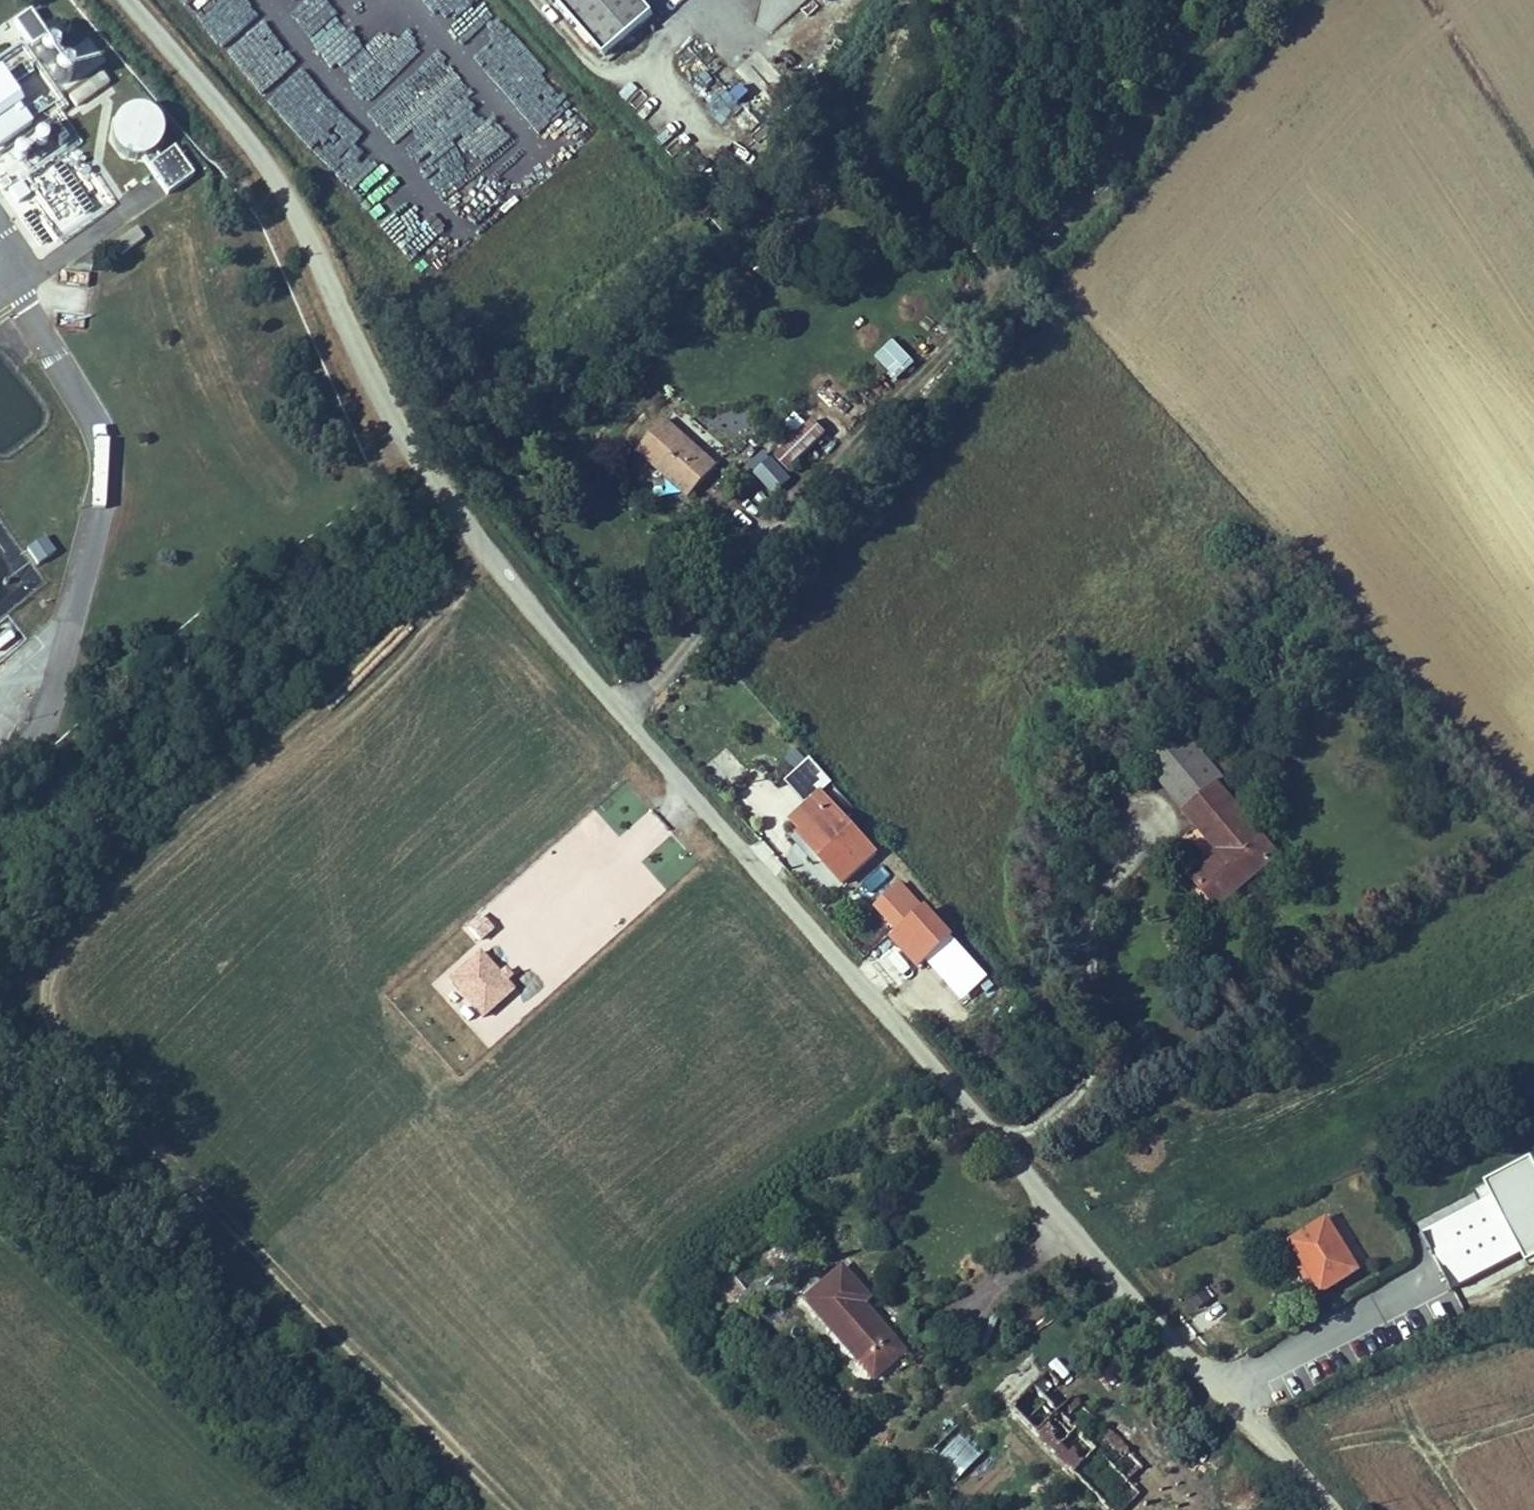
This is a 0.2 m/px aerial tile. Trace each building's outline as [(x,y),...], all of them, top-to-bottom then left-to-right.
[(605,58),(654,16),(640,0),(555,0),(605,58)] [(32,13),(14,24),(32,51),(49,40),(32,13)] [(78,37),(51,74),(76,92),(103,55),(78,37)] [(37,127),(1,77),(0,78),(0,154),(37,127)] [(109,138),(140,173),(171,146),(140,110),(109,138)] [(111,205),(59,118),(0,154),(0,191),(36,250),(111,205)] [(168,199),(195,181),(174,152),(148,170),(168,199)] [(895,343),(876,361),(897,385),(917,367),(895,343)] [(656,420),(626,452),(678,501),(708,468),(656,420)] [(765,454),(747,471),(777,502),(795,485),(765,454)] [(45,539),(27,551),(38,569),(56,557),(45,539)] [(1188,881),(1215,912),(1275,859),(1211,785),(1182,811),(1219,854),(1188,881)] [(868,851),(814,792),(782,821),(836,880),(868,851)] [(641,856),(669,832),(650,810),(622,834),(641,856)] [(922,916),(889,946),(902,961),(916,949),(921,955),(931,945),(925,939),(935,930),(922,916)] [(435,988),(488,1047),(536,1005),(483,945),(435,988)] [(1532,1178),(1525,1165),(1466,1195),(1473,1208),(1416,1238),(1443,1292),(1512,1257),(1518,1269),(1533,1261),(1533,1177),(1532,1178)] [(1351,1270),(1320,1221),(1286,1242),(1317,1291),(1351,1270)] [(799,1297),(869,1373),(898,1347),(855,1301),(863,1293),(835,1263),(799,1297)] [(1108,1509),(1118,1509),(1151,1478),(1025,1350),(987,1388),(1108,1509)] [(934,1455),(957,1476),(980,1451),(957,1430),(934,1455)]
